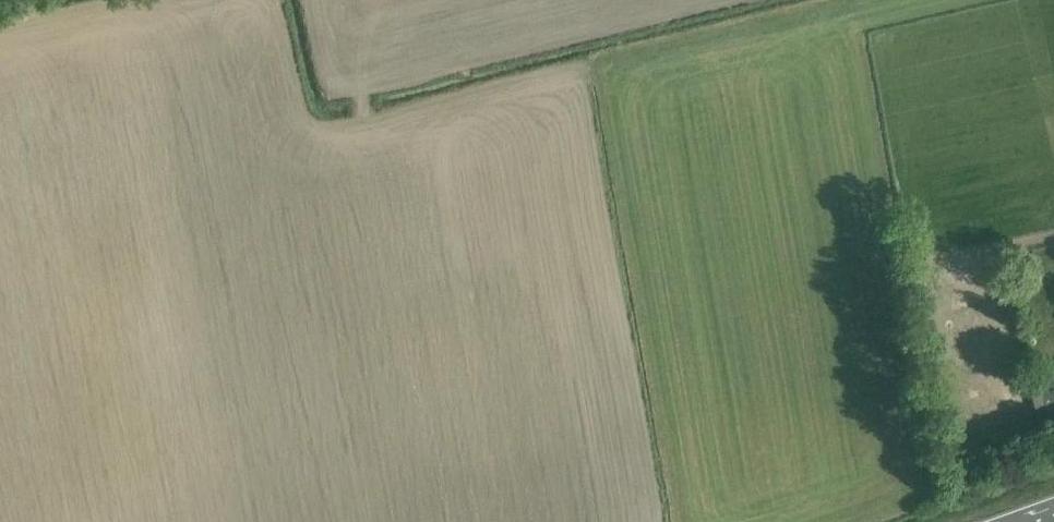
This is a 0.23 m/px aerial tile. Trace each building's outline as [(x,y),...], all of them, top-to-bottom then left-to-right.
[(1042,391),(1048,414),(1053,412),(1053,395),(1052,388),(1042,391)]
